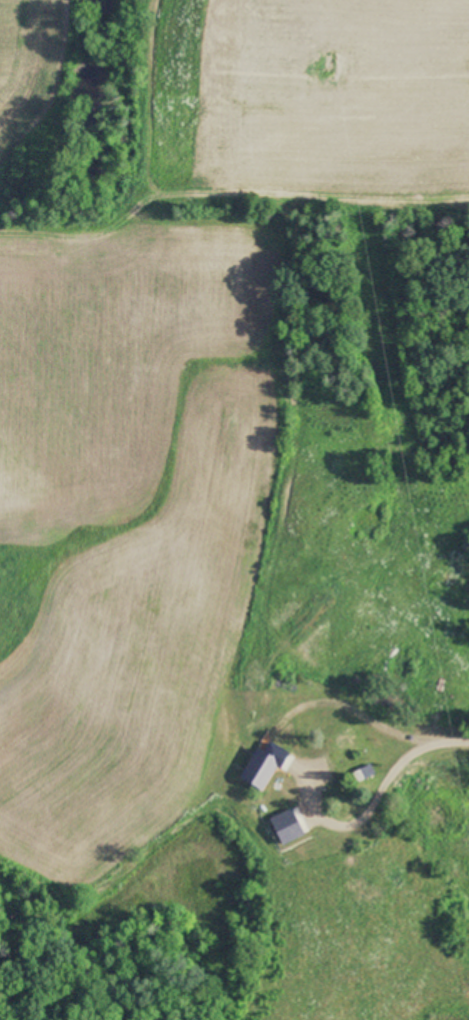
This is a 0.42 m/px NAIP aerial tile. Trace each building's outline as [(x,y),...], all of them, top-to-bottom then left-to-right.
[(314,791),(339,775),(329,759),(304,774),(314,791)]
